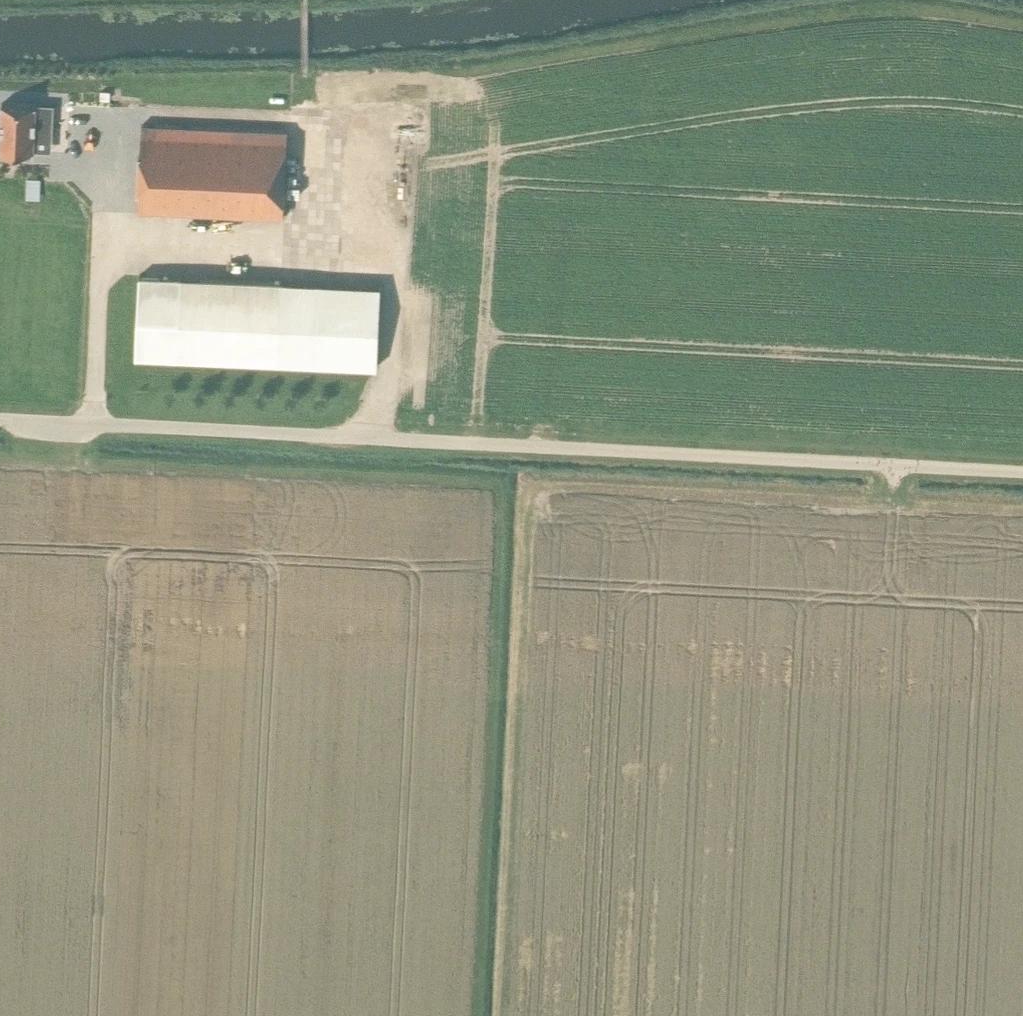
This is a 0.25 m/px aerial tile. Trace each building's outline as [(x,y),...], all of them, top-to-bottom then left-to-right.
[(110,92),(100,92),(100,101),(109,101),(110,92)] [(33,150),(33,148),(48,149),(49,136),(50,136),(52,105),(1,102),(0,123),(0,148),(33,150)] [(139,209),(283,215),(287,130),(156,124),(142,124),(139,209)] [(40,180),(27,179),(26,199),(39,200),(40,180)] [(376,366),(380,286),(337,284),(139,275),(136,354),(376,366)]
